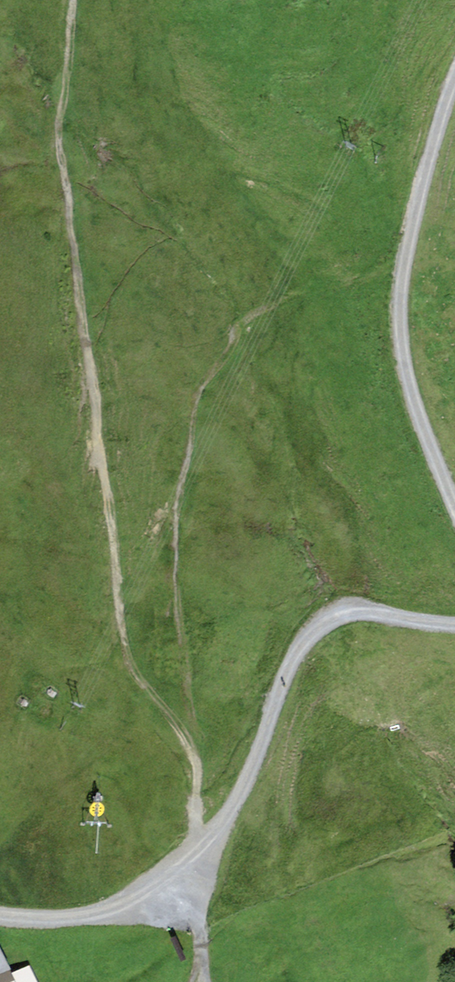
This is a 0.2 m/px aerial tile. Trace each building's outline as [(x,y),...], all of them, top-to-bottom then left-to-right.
[(14,981),(39,981),(28,959),(7,967),(14,981)] [(7,967),(0,971),(0,981),(14,981),(7,967)]
